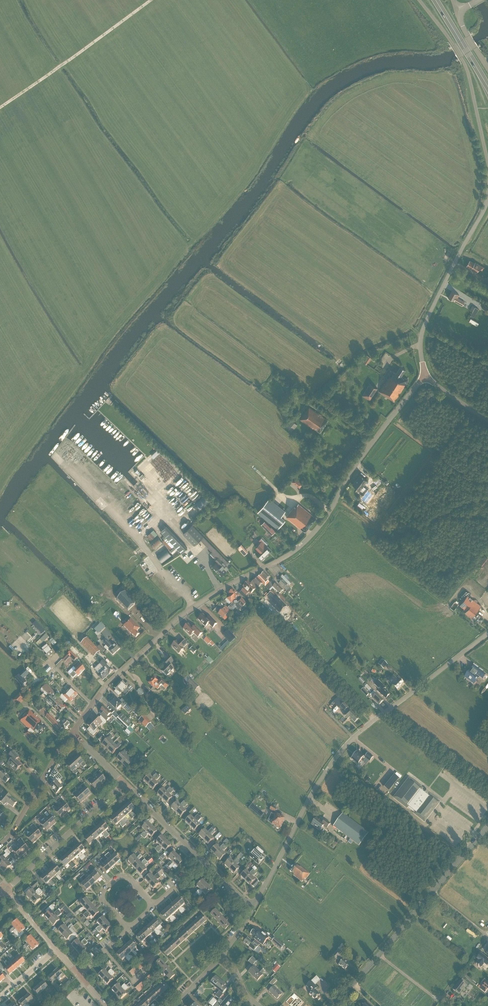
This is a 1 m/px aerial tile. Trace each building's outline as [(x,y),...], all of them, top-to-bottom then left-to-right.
[(470,261),(466,266),(472,270),(476,273),(480,266),(477,263),(476,264),(470,261)] [(482,269),(479,274),(486,278),(487,275),(487,272),(482,269)] [(462,306),(464,302),(458,298),(459,295),(452,291),(448,297),(462,306)] [(478,309),(472,305),(470,309),(472,311),(470,315),(474,317),(478,309)] [(364,357),(361,361),(367,364),(371,358),(366,354),(365,355),(364,355),(363,357),(364,357)] [(394,401),(408,380),(401,375),(405,369),(401,366),(396,373),(392,371),(389,368),(384,376),(388,378),(379,391),(394,401)] [(370,400),(377,388),(370,383),(363,395),(370,400)] [(325,424),(328,420),(309,407),(300,419),(312,428),(313,427),(320,432),(325,425),(325,424)] [(291,431),(297,425),(291,420),(286,426),(291,431)] [(370,494),(371,492),(363,486),(367,481),(360,475),(353,484),(363,493),(360,498),(368,504),(374,497),(370,494)] [(293,482),(299,488),(302,485),(296,479),(293,482)] [(269,498),(257,512),(278,528),(286,519),(282,515),(285,511),(269,498)] [(305,532),(316,518),(298,504),(295,507),(294,507),(286,517),(305,532)] [(270,527),(264,521),(261,524),(271,535),(275,531),(271,527),(270,527)] [(187,548),(174,533),(166,525),(160,531),(166,537),(164,539),(173,548),(175,546),(176,548),(171,552),(173,554),(172,554),(174,557),(180,551),(181,553),(187,548)] [(192,525),(183,533),(194,545),(200,539),(203,536),(192,525)] [(154,530),(151,532),(147,535),(151,539),(155,536),(157,534),(154,530)] [(215,548),(203,536),(200,539),(212,551),(210,553),(216,559),(215,560),(218,563),(214,567),(222,576),(226,571),(225,570),(228,568),(225,565),(226,565),(226,564),(227,562),(215,548)] [(163,543),(158,537),(150,544),(156,549),(163,543)] [(262,561),(272,551),(260,539),(259,541),(260,542),(255,547),(261,552),(257,556),(262,561)] [(247,552),(241,545),(238,547),(244,554),(247,552)] [(487,558),(484,555),(478,563),(482,565),(487,558)] [(264,572),(260,575),(257,578),(256,577),(250,583),(257,590),(263,584),(265,587),(269,583),(267,580),(269,577),(264,572)] [(273,580),(266,587),(269,591),(270,592),(273,589),(275,591),(276,590),(279,594),(283,590),(273,580)] [(290,588),(282,580),(279,584),(286,591),(290,588)] [(241,591),(239,593),(244,598),(246,596),(249,593),(250,594),(255,589),(248,582),(243,587),(245,588),(241,591)] [(231,595),(225,600),(229,605),(239,596),(233,590),(230,593),(231,595)] [(125,592),(117,600),(128,611),(135,604),(125,592)] [(467,595),(464,599),(460,605),(466,610),(464,613),(471,618),(472,617),(478,621),(479,620),(480,621),(483,618),(476,612),(481,606),(467,595)] [(286,607),(277,598),(271,604),(280,613),(286,607)] [(233,603),(228,608),(232,611),(237,607),(240,610),(246,604),(241,599),(237,603),(235,601),(233,603)] [(227,615),(222,610),(218,614),(223,619),(227,615)] [(241,620),(244,617),(238,612),(235,614),(241,620)] [(207,619),(203,615),(198,620),(205,627),(208,624),(213,628),(217,624),(210,617),(207,619)] [(131,619),(124,626),(133,635),(136,638),(139,634),(137,631),(140,628),(131,619)] [(99,621),(92,628),(98,635),(106,627),(99,621)] [(188,624),(183,629),(190,636),(194,633),(198,638),(202,633),(195,626),(193,629),(188,624)] [(235,637),(228,631),(223,636),(230,642),(235,637)] [(43,643),(49,638),(46,634),(40,640),(43,643)] [(134,640),(140,646),(144,642),(139,636),(134,640)] [(87,638),(82,643),(95,656),(100,652),(87,638)] [(177,641),(172,646),(179,654),(184,649),(183,648),(187,644),(182,639),(178,643),(177,641)] [(104,644),(106,646),(104,648),(107,651),(108,650),(113,655),(120,649),(115,643),(112,645),(107,640),(104,644)] [(228,641),(220,649),(222,651),(230,643),(228,641)] [(50,650),(47,646),(41,650),(48,658),(54,653),(51,649),(50,650)] [(71,652),(68,654),(62,660),(65,662),(70,657),(74,661),(77,658),(71,652)] [(166,665),(160,670),(167,676),(174,669),(170,665),(173,661),(169,657),(164,663),(166,665)] [(383,669),(387,664),(382,660),(378,664),(383,669)] [(105,670),(103,672),(101,670),(96,674),(102,681),(108,675),(109,674),(109,675),(113,671),(104,661),(101,663),(105,667),(103,668),(105,670)] [(78,676),(85,670),(79,664),(75,668),(74,667),(68,673),(73,678),(77,675),(78,676)] [(486,675),(482,673),(474,666),(470,671),(469,670),(464,677),(474,685),(479,678),(474,674),(475,673),(479,677),(483,679),(486,675)] [(29,675),(25,671),(16,680),(23,687),(27,683),(24,680),(29,675)] [(398,678),(396,679),(393,676),(388,681),(391,684),(397,690),(404,683),(398,678)] [(161,678),(159,681),(154,677),(148,683),(153,687),(154,687),(157,690),(161,686),(166,689),(169,686),(168,685),(169,685),(161,678)] [(376,679),(375,680),(372,677),(370,680),(372,683),(382,692),(380,694),(382,696),(383,696),(386,699),(387,698),(388,697),(390,695),(384,690),(386,689),(376,679)] [(199,687),(191,679),(187,683),(195,691),(199,687)] [(129,684),(127,683),(126,684),(121,680),(114,688),(116,690),(114,692),(119,696),(129,684)] [(47,702),(53,708),(58,702),(58,701),(52,696),(55,693),(46,685),(41,691),(44,694),(40,697),(45,700),(47,702)] [(28,689),(25,693),(29,697),(35,692),(32,688),(29,690),(28,689)] [(70,702),(78,694),(71,688),(63,696),(62,695),(59,698),(64,702),(67,699),(70,702)] [(369,694),(363,688),(360,691),(366,697),(369,694)] [(379,705),(383,701),(374,691),(370,696),(373,698),(372,698),(379,705)] [(26,698),(21,693),(12,702),(17,707),(26,698)] [(124,708),(127,704),(122,699),(120,702),(115,697),(109,703),(116,710),(121,705),(124,708)] [(338,697),(333,702),(341,710),(343,709),(345,711),(347,712),(344,715),(348,719),(350,717),(355,722),(359,719),(350,709),(348,708),(343,703),(338,697)] [(58,702),(53,708),(60,714),(65,708),(58,702)] [(41,710),(34,703),(32,705),(39,712),(41,710)] [(185,715),(191,709),(187,706),(182,711),(185,715)] [(101,716),(102,718),(106,722),(113,716),(112,715),(104,707),(100,712),(103,714),(101,716)] [(138,718),(142,715),(137,709),(133,713),(138,718)] [(21,722),(29,730),(28,731),(25,734),(30,739),(33,735),(32,734),(34,732),(38,736),(46,727),(41,723),(42,722),(29,711),(23,718),(23,719),(21,722)] [(65,718),(63,719),(61,718),(57,722),(55,720),(48,713),(44,717),(51,724),(60,732),(63,729),(65,730),(71,724),(69,722),(70,721),(67,719),(66,719),(65,718)] [(106,722),(102,718),(101,716),(98,719),(95,716),(91,721),(98,727),(101,725),(102,726),(106,722)] [(151,724),(144,716),(139,721),(146,728),(151,724)] [(127,729),(129,727),(119,717),(117,720),(127,730),(127,729)] [(95,730),(98,727),(91,721),(87,725),(91,729),(89,732),(93,736),(97,732),(95,730)] [(107,749),(113,743),(110,740),(113,738),(111,736),(109,738),(108,738),(102,744),(107,749)] [(117,746),(113,743),(107,749),(112,754),(119,748),(118,748),(121,745),(119,743),(117,746)] [(122,764),(128,757),(125,754),(127,752),(125,750),(123,752),(117,758),(122,764)] [(353,755),(351,758),(352,758),(351,759),(358,764),(361,761),(363,763),(366,759),(370,762),(373,758),(368,753),(365,757),(357,751),(354,756),(353,755)] [(19,758),(13,752),(9,756),(12,759),(8,764),(16,772),(22,766),(16,760),(19,758)] [(72,761),(78,767),(81,765),(84,767),(86,765),(83,763),(78,756),(72,761)] [(131,760),(128,757),(122,764),(127,769),(133,762),(135,760),(133,758),(131,760)] [(75,770),(78,767),(72,761),(67,766),(73,772),(75,775),(77,773),(75,770)] [(63,778),(55,769),(51,775),(56,781),(50,786),(57,793),(63,788),(58,782),(63,778)] [(98,776),(95,779),(101,785),(106,780),(100,774),(98,771),(96,773),(98,776)] [(11,779),(3,772),(0,775),(0,779),(6,784),(11,779)] [(148,786),(158,776),(156,774),(153,777),(154,778),(153,779),(149,775),(143,781),(148,786)] [(393,774),(383,787),(389,791),(399,779),(393,774)] [(158,776),(148,786),(153,790),(158,785),(155,781),(156,780),(157,781),(160,778),(158,776)] [(101,785),(95,779),(92,781),(89,779),(87,781),(90,783),(95,790),(101,785)] [(429,795),(421,789),(422,789),(409,779),(394,798),(407,808),(415,814),(424,822),(439,803),(429,795)] [(83,789),(80,792),(86,799),(91,794),(85,787),(83,785),(81,787),(83,789)] [(162,799),(172,789),(170,788),(167,791),(168,791),(166,793),(163,789),(157,795),(162,799)] [(172,789),(162,799),(166,804),(172,798),(169,795),(170,794),(171,794),(174,791),(172,789)] [(86,799),(80,792),(77,795),(74,792),(72,794),(75,797),(80,803),(86,799)] [(11,797),(6,793),(0,800),(0,802),(4,805),(7,802),(13,807),(17,803),(11,797)] [(59,807),(66,814),(70,810),(64,803),(61,800),(59,801),(62,805),(59,807)] [(171,809),(176,813),(186,803),(184,801),(181,804),(182,805),(180,806),(177,803),(171,809)] [(124,807),(134,818),(136,816),(133,813),(132,814),(131,812),(134,809),(129,803),(124,807)] [(186,803),(176,813),(180,818),(186,812),(183,808),(184,807),(184,808),(187,805),(186,803)] [(61,818),(66,814),(59,807),(57,810),(53,806),(52,808),(55,811),(61,818)] [(120,812),(125,818),(128,815),(132,820),(134,818),(124,807),(120,812)] [(120,812),(115,816),(124,826),(126,825),(122,820),(125,818),(120,812)] [(48,818),(45,820),(51,827),(56,823),(50,816),(46,813),(45,814),(48,818)] [(190,827),(201,815),(199,813),(195,818),(195,819),(194,820),(191,816),(189,819),(185,822),(190,827)] [(284,819),(276,815),(272,813),(271,813),(270,815),(271,815),(270,816),(274,818),(274,817),(275,818),(272,824),(280,828),(281,827),(282,826),(281,824),(284,819)] [(343,814),(342,815),(333,827),(359,846),(368,833),(343,814)] [(204,818),(201,815),(190,827),(194,831),(200,825),(196,822),(198,821),(198,822),(201,819),(203,819),(204,818)] [(122,828),(124,826),(115,816),(110,820),(116,826),(119,823),(120,824),(120,825),(122,828)] [(311,825),(320,831),(323,826),(327,829),(330,824),(325,820),(323,823),(316,818),(311,825)] [(51,827),(45,820),(42,823),(39,819),(37,821),(40,824),(47,831),(51,827)] [(98,827),(108,837),(110,836),(107,833),(106,833),(105,832),(108,829),(103,823),(98,827)] [(143,837),(152,827),(148,823),(142,829),(146,832),(144,833),(141,836),(143,837)] [(34,831),(31,833),(37,840),(42,836),(35,829),(32,825),(30,827),(34,831)] [(94,831),(99,837),(102,834),(104,835),(103,836),(106,839),(108,837),(98,827),(94,831)] [(157,832),(152,827),(143,837),(144,839),(147,836),(147,835),(148,834),(151,838),(157,832)] [(213,830),(212,829),(209,832),(208,834),(205,830),(199,836),(203,840),(213,830)] [(215,832),(213,831),(213,830),(203,840),(208,845),(214,839),(210,836),(212,834),(212,835),(215,832)] [(94,831),(89,835),(98,846),(100,844),(97,841),(97,842),(95,840),(99,837),(94,831)] [(37,840),(31,833),(28,835),(25,832),(23,833),(26,837),(33,844),(37,840)] [(96,847),(98,846),(89,835),(84,840),(89,846),(93,842),(94,844),(96,847)] [(157,851),(167,841),(162,837),(156,843),(160,846),(159,847),(158,847),(155,850),(157,851)] [(21,845),(18,847),(24,854),(29,850),(23,843),(22,843),(19,840),(18,841),(21,845)] [(171,846),(167,841),(157,851),(158,853),(161,850),(161,849),(162,848),(165,852),(171,846)] [(74,849),(83,859),(85,857),(83,854),(82,855),(81,854),(84,850),(79,844),(74,849)] [(215,856),(225,846),(223,844),(220,847),(221,848),(220,849),(216,846),(211,852),(215,856)] [(24,854),(18,847),(15,850),(12,846),(10,848),(13,851),(20,858),(24,854)] [(225,846),(215,856),(220,861),(226,855),(222,852),(223,850),(224,851),(227,848),(225,846)] [(258,848),(256,850),(249,857),(259,865),(265,858),(262,855),(263,853),(258,848)] [(7,861),(5,858),(11,853),(7,849),(4,852),(6,854),(3,856),(0,859),(0,867),(7,861)] [(82,861),(83,859),(74,849),(69,853),(75,859),(78,856),(80,857),(79,858),(82,861)] [(69,853),(65,857),(74,867),(76,866),(73,863),(72,863),(71,862),(75,859),(69,853)] [(109,853),(107,855),(116,865),(120,860),(115,855),(112,858),(110,856),(111,856),(109,853)] [(170,863),(167,866),(169,867),(179,857),(174,853),(168,859),(172,862),(171,863),(170,863)] [(106,863),(111,869),(116,865),(107,855),(105,857),(107,859),(108,859),(109,860),(106,863)] [(132,866),(138,861),(142,857),(140,855),(138,858),(137,859),(134,856),(128,861),(132,866)] [(74,868),(74,867),(65,857),(60,861),(65,867),(69,864),(70,865),(69,866),(74,871),(76,870),(74,868)] [(183,862),(179,857),(169,867),(171,869),(173,866),(173,865),(174,864),(178,868),(183,862)] [(239,860),(237,858),(234,861),(235,862),(234,863),(230,860),(225,865),(229,870),(239,860)] [(111,869),(106,863),(102,859),(100,861),(103,863),(104,864),(101,868),(106,873),(111,869)] [(141,864),(138,861),(132,866),(136,871),(146,862),(145,860),(142,862),(142,863),(141,864)] [(241,862),(239,860),(229,870),(234,874),(239,869),(236,865),(237,864),(238,865),(241,862)] [(9,864),(7,861),(0,867),(4,872),(11,866),(15,862),(13,861),(9,864)] [(148,864),(146,862),(136,871),(141,875),(147,870),(144,867),(145,866),(146,866),(148,864)] [(305,880),(310,874),(300,867),(299,868),(295,864),(290,871),(294,874),(293,875),(302,882),(305,879),(305,880)] [(55,876),(59,881),(61,879),(58,876),(58,877),(57,875),(60,872),(55,866),(50,870),(55,876)] [(45,875),(55,885),(57,883),(54,880),(53,881),(52,879),(55,876),(50,870),(45,875)] [(240,877),(245,881),(255,871),(253,870),(250,873),(251,873),(250,875),(246,871),(240,877)] [(315,873),(314,872),(308,877),(313,882),(322,873),(318,870),(315,873)] [(90,877),(96,883),(101,878),(95,872),(92,876),(91,874),(89,871),(87,873),(90,877)] [(257,873),(255,871),(245,881),(250,886),(255,880),(252,877),(253,876),(254,876),(257,873)] [(145,880),(149,885),(159,876),(157,874),(155,876),(155,877),(154,878),(151,874),(145,880)] [(53,887),(55,885),(45,875),(41,879),(46,885),(50,882),(51,883),(50,884),(53,887)] [(91,887),(96,883),(90,877),(87,880),(86,878),(84,875),(82,877),(86,881),(91,887)] [(161,877),(159,876),(149,885),(153,889),(159,884),(156,881),(158,879),(158,880),(161,877)] [(86,891),(91,887),(86,881),(82,877),(80,879),(83,881),(85,882),(81,885),(86,891)] [(259,882),(256,880),(251,885),(254,888),(259,882)] [(198,895),(207,885),(202,881),(197,886),(200,890),(199,891),(198,891),(196,893),(198,895)] [(212,890),(207,885),(198,895),(199,897),(202,894),(201,894),(203,892),(206,896),(212,890)] [(26,896),(30,900),(41,891),(39,889),(36,892),(37,893),(35,894),(32,890),(26,896)] [(42,893),(41,891),(30,900),(35,905),(41,900),(37,896),(39,895),(39,896),(42,893)] [(183,912),(185,911),(183,908),(182,909),(181,907),(185,904),(179,898),(174,903),(183,912)] [(81,912),(85,909),(90,904),(86,899),(80,904),(83,908),(82,909),(82,908),(79,911),(81,912)] [(182,914),(183,912),(174,903),(170,907),(175,913),(179,910),(180,911),(179,912),(182,914)] [(95,908),(90,904),(85,909),(88,912),(86,913),(83,915),(85,917),(95,908)] [(60,912),(58,910),(55,913),(56,914),(54,915),(51,911),(54,908),(52,906),(46,911),(48,914),(45,917),(49,921),(60,912)] [(170,907),(165,911),(174,921),(176,919),(174,917),(173,917),(172,916),(175,913),(170,907)] [(95,908),(85,917),(86,919),(89,917),(89,916),(90,915),(93,918),(99,913),(95,908)] [(218,922),(223,917),(216,909),(210,914),(218,922)] [(173,922),(174,921),(165,911),(160,915),(166,921),(169,918),(170,920),(172,923),(173,922)] [(60,912),(49,921),(54,926),(60,921),(56,917),(58,916),(58,917),(61,914),(60,912)] [(194,922),(199,927),(207,920),(202,915),(194,922)] [(227,917),(225,919),(223,917),(218,922),(225,930),(230,925),(226,921),(229,919),(227,917)] [(98,931),(107,922),(103,918),(97,923),(100,926),(99,928),(98,927),(96,929),(98,931)] [(150,924),(159,934),(162,937),(164,935),(161,933),(159,930),(158,930),(157,929),(160,926),(155,920),(150,924)] [(10,934),(13,932),(20,925),(16,921),(11,925),(13,928),(6,933),(8,936),(10,934)] [(112,927),(107,922),(98,931),(99,933),(102,931),(101,930),(103,929),(106,932),(112,927)] [(186,929),(191,935),(199,927),(194,922),(186,929)] [(157,936),(159,934),(150,924),(146,929),(151,935),(154,932),(156,933),(155,933),(157,936)] [(20,925),(13,932),(19,938),(24,934),(22,932),(24,930),(20,925)] [(58,931),(63,936),(73,927),(71,925),(68,928),(69,928),(68,930),(64,926),(58,931)] [(75,928),(73,927),(63,936),(67,941),(73,935),(70,932),(71,931),(72,931),(75,928)] [(141,933),(150,943),(151,941),(152,941),(149,938),(149,939),(148,938),(151,935),(146,929),(141,933)] [(186,929),(178,937),(183,942),(191,935),(186,929)] [(254,939),(263,946),(269,937),(260,930),(258,933),(254,930),(250,934),(255,938),(254,939)] [(148,944),(150,943),(141,933),(136,937),(142,943),(145,940),(146,941),(146,942),(148,944)] [(24,950),(27,948),(28,946),(34,941),(30,937),(25,941),(27,944),(22,948),(24,950)] [(178,937),(170,944),(175,949),(183,942),(178,937)] [(72,946),(76,951),(86,941),(87,940),(86,938),(82,942),(82,943),(81,944),(78,941),(72,946)] [(254,941),(253,943),(247,938),(243,943),(249,948),(254,952),(259,945),(254,941)] [(284,946),(275,938),(272,942),(273,943),(281,950),(284,946)] [(38,946),(34,941),(28,946),(32,951),(38,946)] [(86,941),(76,951),(80,955),(86,950),(83,947),(84,945),(85,946),(88,943),(86,941)] [(132,952),(135,956),(137,954),(135,952),(134,952),(133,951),(136,948),(131,942),(126,946),(132,952)] [(167,956),(175,949),(170,944),(162,951),(167,956)] [(122,950),(130,960),(132,959),(130,956),(129,956),(128,955),(132,952),(126,946),(122,950)] [(129,962),(130,960),(122,950),(117,955),(122,961),(125,958),(127,959),(126,959),(129,962)] [(335,962),(337,959),(340,963),(339,965),(345,970),(349,965),(346,962),(346,961),(340,956),(342,953),(338,950),(331,958),(335,962)] [(476,964),(481,968),(484,965),(487,967),(487,966),(487,960),(481,954),(477,959),(479,961),(476,964)] [(14,961),(19,967),(24,962),(17,955),(15,957),(17,959),(14,961)] [(257,961),(252,957),(248,962),(253,966),(257,961)] [(14,961),(13,959),(11,960),(10,961),(12,963),(9,966),(14,971),(19,967),(14,961)] [(162,972),(168,967),(160,959),(155,964),(162,972)] [(6,965),(7,967),(7,968),(4,970),(9,975),(14,971),(9,966),(6,961),(4,963),(6,965)] [(280,967),(276,964),(271,970),(275,973),(280,967)] [(262,974),(265,971),(261,968),(258,971),(254,966),(248,972),(257,981),(263,975),(262,974)] [(175,975),(168,967),(162,972),(170,980),(175,975)] [(52,974),(57,979),(59,977),(61,979),(64,976),(62,974),(61,975),(57,970),(52,974)] [(103,980),(113,971),(111,970),(108,972),(109,972),(108,974),(104,970),(99,976),(103,980)] [(112,976),(114,973),(113,971),(103,980),(107,985),(113,980),(110,976),(111,975),(112,976)] [(54,981),(57,979),(52,974),(47,978),(52,983),(51,984),(52,986),(52,987),(57,993),(61,990),(56,983),(54,981)] [(317,975),(312,980),(316,984),(320,979),(317,975)] [(465,977),(475,985),(476,983),(466,975),(465,977)] [(222,994),(227,988),(224,986),(225,984),(216,976),(210,983),(220,991),(215,996),(219,1000),(223,994),(222,994)] [(112,990),(116,995),(130,983),(128,981),(125,984),(122,987),(121,988),(118,985),(112,990)] [(320,995),(314,989),(316,987),(311,981),(306,986),(311,992),(309,994),(315,999),(320,995)] [(467,989),(470,985),(465,981),(463,984),(460,981),(453,990),(459,995),(465,988),(467,989)] [(37,986),(42,992),(44,990),(46,992),(48,990),(49,992),(51,990),(49,989),(50,989),(48,987),(47,988),(42,982),(37,986)] [(480,989),(484,993),(487,989),(487,984),(486,982),(480,989)] [(130,983),(116,995),(121,1000),(127,995),(123,991),(125,990),(132,985),(130,983)] [(155,990),(160,995),(168,988),(163,983),(155,990)] [(42,992),(37,986),(33,991),(37,996),(36,997),(38,999),(41,996),(40,994),(42,992)] [(277,1000),(282,994),(274,986),(269,992),(277,1000)] [(147,997),(152,1002),(160,995),(155,990),(147,997)] [(285,1003),(288,1005),(298,1005),(300,1005),(304,1002),(303,1002),(303,1001),(294,993),(288,999),(285,1003)] [(23,999),(27,1004),(30,1002),(31,1004),(35,1001),(33,999),(32,1000),(28,995),(23,999)] [(139,1004),(141,1005),(148,1005),(152,1002),(147,997),(139,1004)] [(217,1003),(216,1002),(217,1001),(212,997),(208,1003),(212,1005),(215,1005),(217,1003)] [(215,1005),(230,1005),(234,1002),(228,997),(224,1002),(220,998),(217,1002),(218,1002),(217,1003),(215,1005)]
